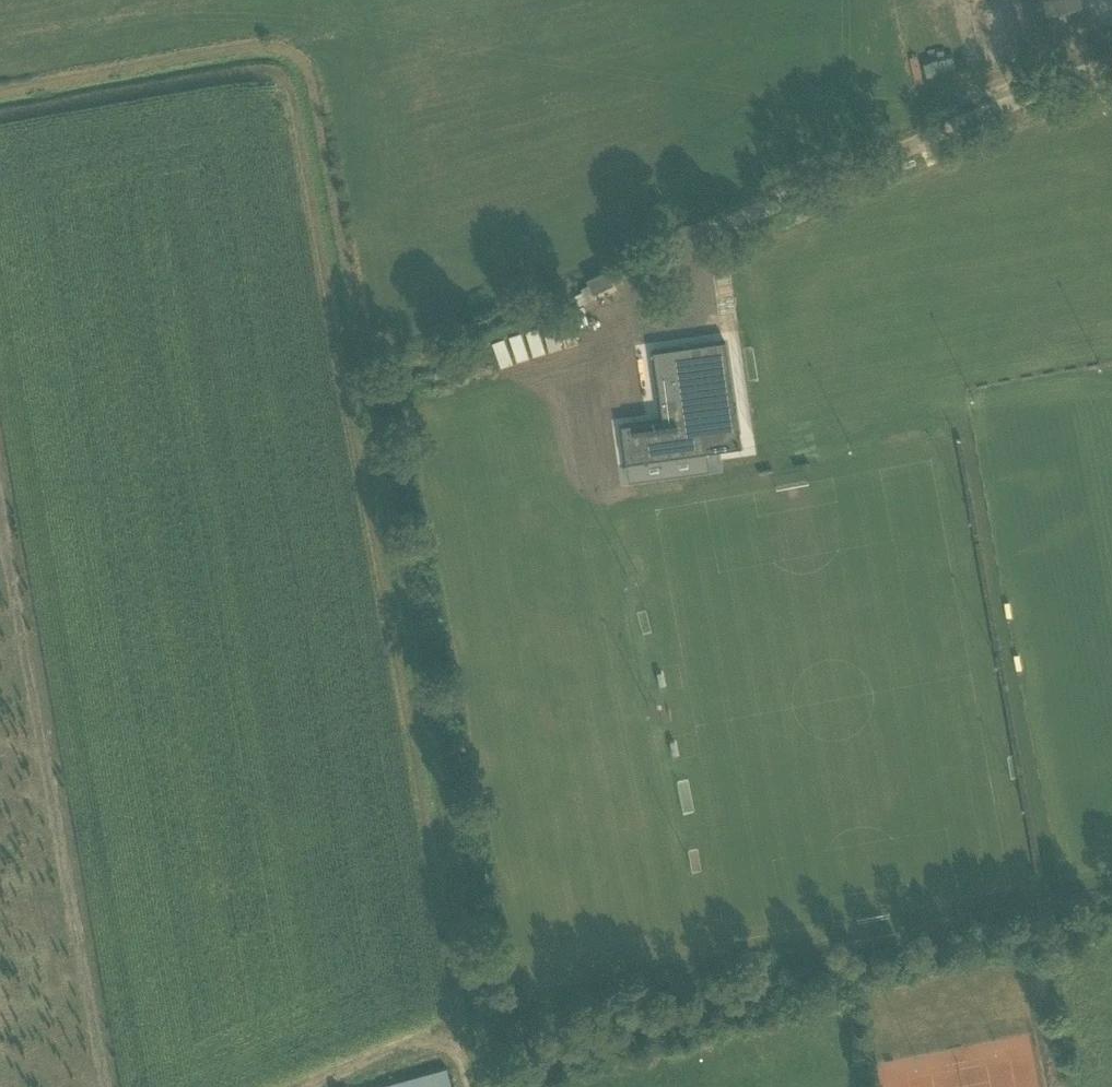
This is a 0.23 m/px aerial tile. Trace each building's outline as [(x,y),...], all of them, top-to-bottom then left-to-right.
[(1030,18),(1070,9),(1068,0),(1026,0),(1030,18)] [(590,288),(593,295),(613,285),(606,271),(586,280),(590,288)] [(593,295),(590,288),(574,296),(579,306),(595,298),(593,295)] [(724,344),(691,348),(696,393),(659,398),(662,421),(621,427),(626,464),(741,447),(736,412),(734,412),(724,344)] [(382,1086),(452,1086),(447,1069),(382,1086)]
